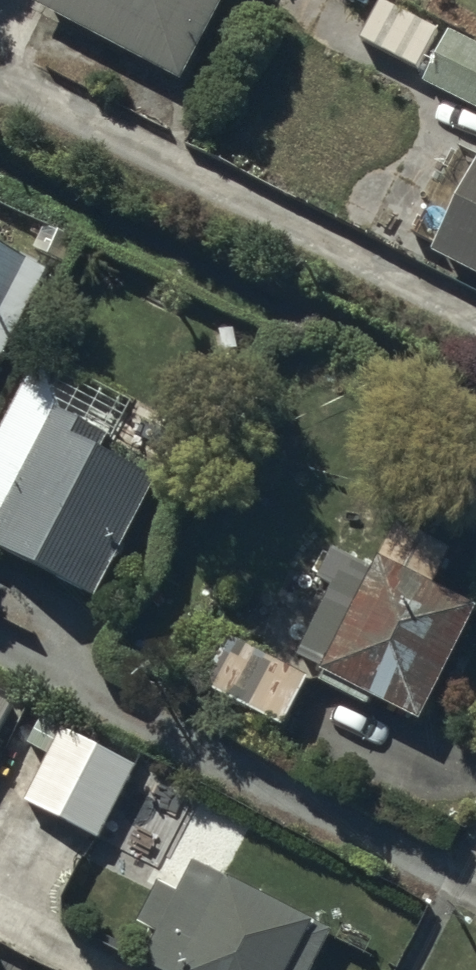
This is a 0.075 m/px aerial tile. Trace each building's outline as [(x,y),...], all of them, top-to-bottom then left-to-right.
[(40,13),(185,88),(231,0),(46,0),(40,13)] [(440,36),(386,9),(366,49),(420,76),(440,36)] [(454,40),(428,91),(475,116),(475,51),(454,40)] [(438,262),(475,282),(475,191),(438,262)] [(0,235),(0,334),(41,256),(0,235)] [(54,399),(0,511),(0,537),(95,582),(159,448),(54,399)] [(475,596),(377,546),(320,657),(418,707),(475,596)] [(308,667),(232,629),(208,676),(284,715),(308,667)] [(0,693),(0,713),(8,697),(0,693)] [(131,759),(57,722),(22,791),(96,829),(131,759)] [(194,857),(180,884),(157,872),(135,914),(155,925),(141,951),(178,969),(301,969),(325,925),(194,857)]
